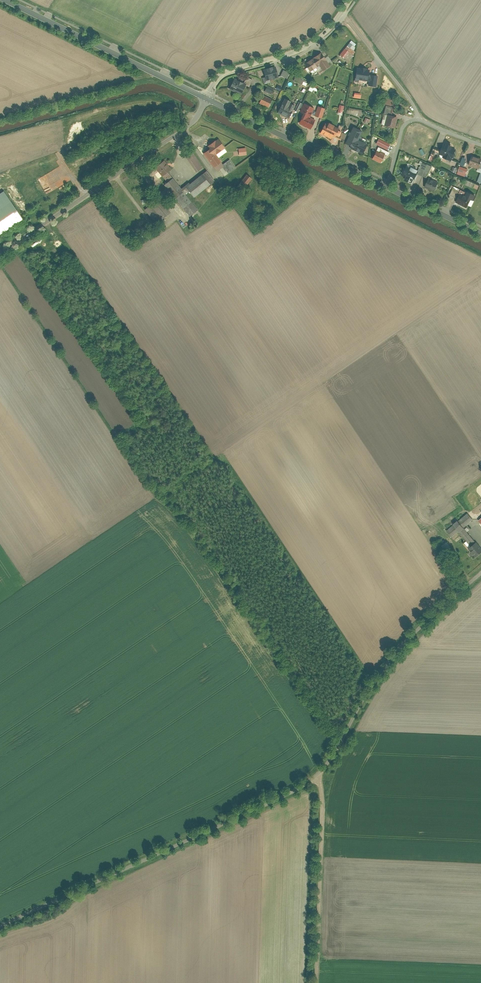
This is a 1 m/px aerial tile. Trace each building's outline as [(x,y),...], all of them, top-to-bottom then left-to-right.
[(356,52),(354,50),(357,47),(355,46),(357,44),(352,40),(341,55),(350,61),(356,52)] [(320,51),(304,62),(311,72),(327,60),(320,51)] [(263,69),(266,80),(278,76),(275,66),(263,69)] [(357,67),(355,78),(367,80),(368,73),(369,69),(357,67)] [(282,75),(289,78),(291,72),(284,70),(282,75)] [(378,74),(368,73),(367,83),(377,84),(378,74)] [(294,80),(306,86),(308,82),(296,76),(294,80)] [(245,84),(233,78),(228,89),(240,95),(245,84)] [(273,94),(276,89),(269,86),(266,91),(273,94)] [(259,101),(269,107),(273,100),(263,95),(259,101)] [(276,110),(288,117),(295,105),(283,98),(276,110)] [(305,103),(301,111),(309,116),(314,108),(305,103)] [(316,116),(324,118),(326,107),(319,106),(316,116)] [(385,126),(395,129),(398,117),(391,115),(393,108),(386,106),(382,125),(385,125),(385,126)] [(295,120),(310,129),(315,119),(309,116),(301,111),(295,120)] [(320,131),(333,139),(338,131),(325,123),(320,131)] [(342,142),(353,149),(358,141),(364,131),(352,124),(342,142)] [(218,138),(207,146),(209,148),(203,152),(217,171),(223,167),(224,166),(223,164),(216,155),(225,148),(218,138)] [(379,138),(376,143),(386,149),(389,144),(379,138)] [(353,149),(361,153),(366,146),(358,141),(353,149)] [(446,144),(444,148),(442,146),(441,147),(436,145),(431,156),(438,159),(440,156),(452,161),(457,150),(453,148),(453,147),(446,144)] [(245,148),(238,148),(239,156),(246,155),(245,148)] [(369,154),(381,161),(385,155),(373,148),(369,154)] [(192,152),(185,157),(195,172),(202,168),(192,152)] [(473,157),(469,165),(479,169),(480,165),(480,160),(473,157)] [(224,166),(223,167),(225,171),(226,170),(229,173),(235,168),(229,159),(223,164),(224,166)] [(163,161),(156,167),(167,181),(163,185),(189,216),(197,209),(184,192),(188,189),(194,197),(210,184),(201,173),(189,183),(188,182),(180,188),(167,171),(170,169),(163,161)] [(419,171),(407,166),(403,174),(415,179),(419,171)] [(468,169),(459,167),(457,175),(465,178),(468,169)] [(252,178),(245,174),(240,182),(246,186),(252,178)] [(439,182),(428,177),(424,186),(435,191),(439,182)] [(475,196),(461,190),(455,203),(466,209),(468,206),(470,207),(475,196)] [(22,219),(3,191),(0,193),(0,234),(22,219)] [(158,198),(145,209),(156,223),(170,212),(158,198)] [(453,524),(446,531),(451,537),(458,531),(463,527),(473,519),(467,513),(458,521),(457,520),(452,524),(453,524)] [(463,527),(458,531),(470,546),(475,541),(463,527)] [(446,541),(440,545),(444,551),(450,547),(446,541)] [(475,557),(480,552),(480,548),(475,541),(470,546),(468,548),(475,557)]
